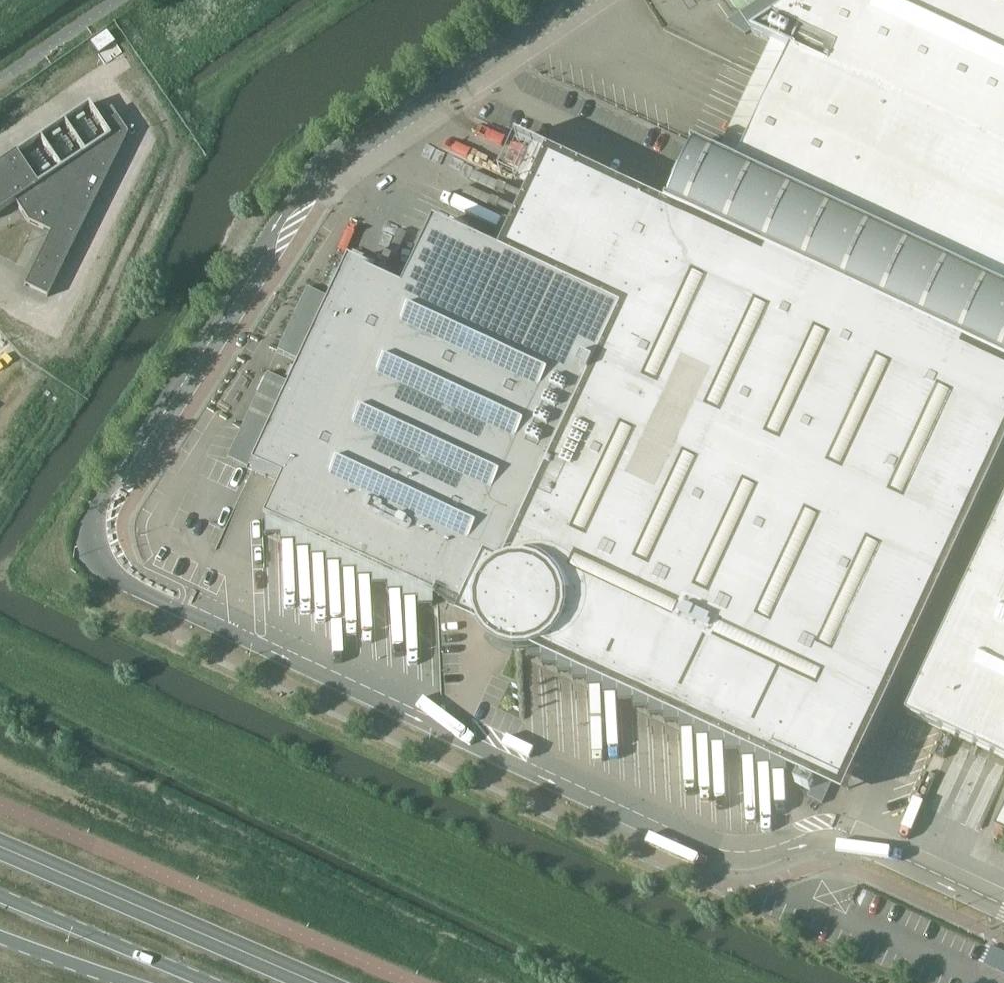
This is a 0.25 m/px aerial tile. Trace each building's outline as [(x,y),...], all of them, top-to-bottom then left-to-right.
[(751,32),(791,51),(739,162),(1003,286),(1003,0),(800,0),(751,32)] [(0,163),(0,211),(13,202),(27,222),(49,233),(23,286),(24,287),(25,284),(46,294),(45,297),(46,297),(127,134),(112,113),(111,114),(114,118),(102,126),(87,105),(0,163)] [(739,162),(700,144),(698,148),(695,146),(693,150),(696,151),(671,204),(668,203),(667,206),(1003,363),(1003,286),(739,162)] [(948,577),(1003,456),(1003,363),(667,206),(666,207),(549,153),(501,255),(623,312),(505,566),(487,558),(462,611),(460,615),(458,620),(482,631),(483,633),(492,644),(503,652),(517,655),(531,655),(533,654),(844,799),(948,577)] [(306,289),(276,352),(296,361),(326,298),(306,289)] [(266,374),(226,459),(246,468),(286,383),(266,374)] [(906,713),(1003,759),(1003,504),(906,713)] [(814,785),(808,798),(822,804),(828,792),(814,785)] [(993,944),(984,962),(1003,971),(1003,949),(993,944)]
